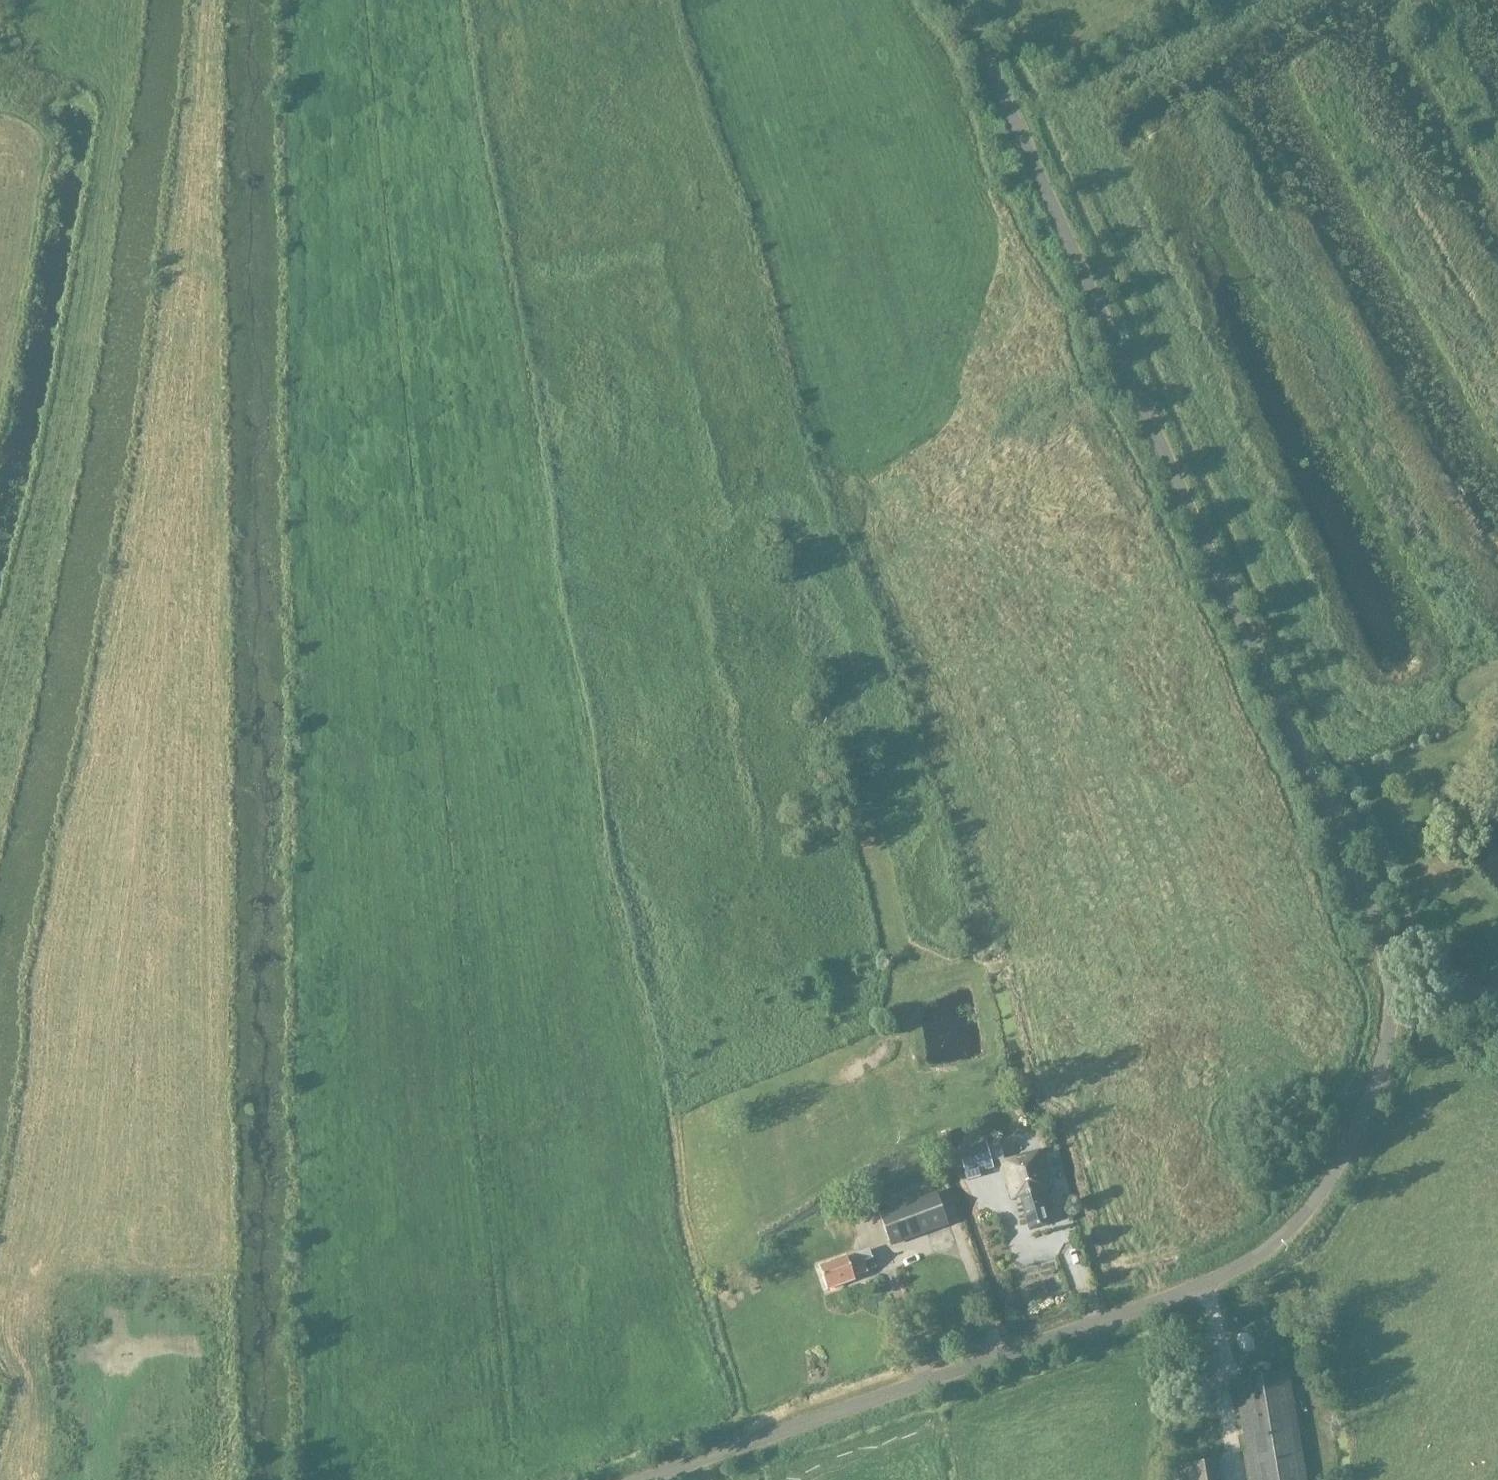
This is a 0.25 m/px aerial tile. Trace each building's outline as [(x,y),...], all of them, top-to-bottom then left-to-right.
[(1003,1159),(998,1141),(986,1145),(985,1142),(957,1150),(965,1177),(993,1169),(991,1163),(1003,1159)] [(1019,1197),(1029,1229),(1048,1224),(1040,1192),(1049,1190),(1038,1152),(1001,1163),(1012,1199),(1019,1197)] [(879,1213),(886,1234),(890,1245),(947,1225),(936,1193),(879,1213)] [(999,1212),(1005,1226),(1016,1222),(1010,1207),(999,1212)] [(819,1267),(827,1290),(855,1281),(854,1276),(867,1271),(864,1262),(872,1259),(868,1250),(819,1267)] [(1198,1299),(1203,1317),(1215,1313),(1209,1296),(1198,1299)] [(1287,1372),(1233,1381),(1249,1479),(1306,1479),(1287,1372)] [(1215,1462),(1176,1468),(1178,1479),(1219,1479),(1215,1462)]
